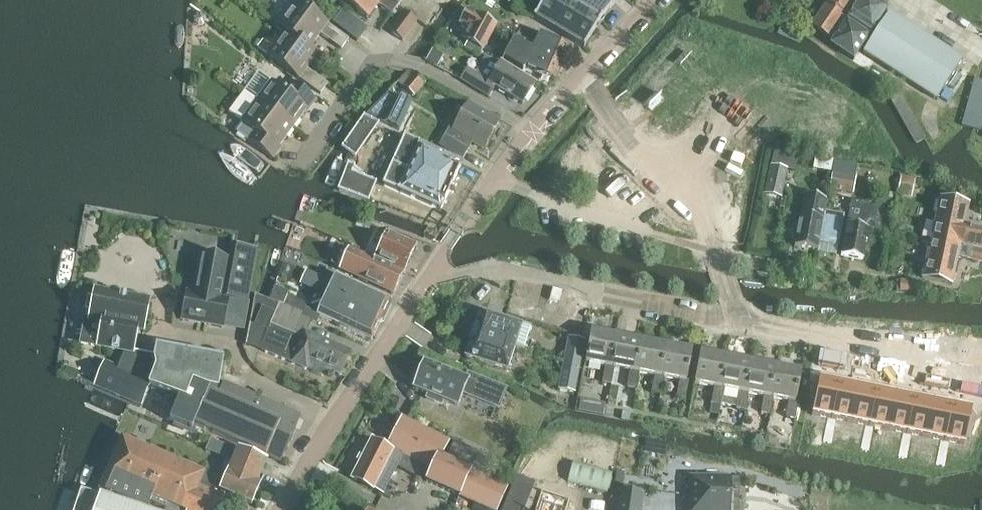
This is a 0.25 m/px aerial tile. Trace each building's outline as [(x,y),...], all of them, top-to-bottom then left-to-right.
[(296,0),(294,0),(275,26),(283,32),(284,30),(310,48),(319,34),(341,49),(348,40),(296,0)] [(389,0),(340,0),(368,20),(378,5),(391,15),(397,6),(389,0)] [(609,0),(539,0),(529,15),(583,47),(614,3),(609,0)] [(810,26),(829,39),(855,0),(827,0),(810,26)] [(872,33),(888,7),(877,0),(860,0),(849,17),(872,33)] [(460,45),(474,52),(477,47),(482,50),(495,26),(461,8),(454,18),(470,26),(463,39),(463,40),(460,45)] [(345,9),(334,21),(357,41),(368,28),(345,9)] [(388,31),(402,41),(416,22),(403,11),(388,31)] [(889,13),(862,53),(936,101),(962,60),(889,13)] [(200,14),(196,15),(193,18),(194,23),(198,25),(202,25),(205,21),(204,17),(200,14)] [(872,35),(845,18),(828,45),(854,62),(872,35)] [(415,44),(428,26),(420,20),(407,38),(415,44)] [(781,25),(778,31),(777,33),(798,42),(801,35),(802,34),(781,25)] [(317,54),(310,48),(284,30),(283,32),(266,55),(320,94),(327,85),(306,69),(317,54)] [(555,80),(569,48),(538,35),(534,45),(515,34),(500,62),(521,75),(526,65),(537,70),(536,72),(555,80)] [(425,60),(433,65),(438,55),(430,50),(425,60)] [(497,62),(493,61),(484,57),(474,73),(467,69),(460,81),(488,98),(495,88),(522,104),(534,85),(497,62)] [(425,83),(413,72),(402,86),(414,96),(425,83)] [(961,126),(965,127),(973,129),(978,130),(981,115),(981,81),(979,80),(974,79),(961,126)] [(270,80),(256,100),(255,101),(292,128),(306,109),(308,111),(315,101),(289,81),(283,88),(270,80)] [(278,147),(292,128),(255,101),(256,100),(244,91),(229,111),(241,120),(240,122),(244,124),(238,133),(272,159),(280,148),(278,147)] [(368,114),(398,130),(412,103),(390,92),(368,114)] [(462,160),(463,157),(473,142),(484,149),(499,123),(466,104),(452,129),(449,128),(437,147),(462,160)] [(364,142),(376,125),(364,119),(361,117),(350,132),(364,142)] [(398,192),(440,211),(461,165),(419,145),(404,138),(392,164),(383,185),(398,191),(398,192)] [(774,150),(770,166),(771,166),(785,169),(788,153),(774,150)] [(851,193),(856,165),(857,164),(834,160),(829,190),(851,193)] [(765,194),(781,197),(787,169),(785,169),(771,166),(770,166),(765,194)] [(343,171),(336,190),(341,192),(367,202),(374,183),(343,171)] [(900,192),(911,195),(913,182),(902,180),(900,192)] [(818,243),(823,211),(825,200),(805,195),(795,247),(817,251),(818,243)] [(930,240),(981,251),(981,229),(964,226),(969,206),(939,199),(930,240)] [(874,232),(878,207),(853,202),(841,256),(863,260),(868,231),(874,232)] [(823,211),(818,243),(839,247),(844,215),(823,211)] [(355,225),(369,230),(373,221),(359,216),(355,225)] [(385,232),(374,258),(373,260),(402,273),(415,246),(385,232)] [(927,252),(921,278),(952,285),(957,258),(981,263),(981,251),(930,240),(927,252)] [(257,251),(254,251),(232,247),(228,264),(200,259),(193,294),(186,293),(181,321),(223,329),(228,300),(247,304),(257,251)] [(392,295),(393,295),(394,293),(402,274),(348,250),(347,252),(339,248),(332,265),(340,268),(339,271),(392,295)] [(284,263),(280,274),(290,279),(295,268),(284,263)] [(391,304),(390,300),(335,274),(331,283),(307,271),(300,284),(325,296),(380,322),(383,321),(391,304)] [(914,282),(899,282),(899,292),(914,292),(914,282)] [(273,287),(269,299),(301,313),(303,313),(305,308),(307,304),(287,296),(288,293),(273,287)] [(94,289),(89,320),(102,322),(97,347),(121,351),(115,365),(105,361),(95,385),(141,405),(148,388),(154,369),(152,362),(153,357),(137,354),(142,327),(145,328),(150,300),(94,289)] [(301,313),(269,299),(268,300),(254,294),(246,345),(306,370),(308,362),(339,376),(350,352),(306,333),(311,321),(300,316),(301,313)] [(371,341),(380,322),(325,296),(316,315),(321,317),(371,341)] [(480,311),(473,334),(515,347),(522,324),(480,311)] [(584,327),(572,325),(571,334),(583,337),(584,327)] [(611,384),(614,369),(610,368),(616,337),(591,332),(585,363),(604,367),(602,382),(611,384)] [(515,347),(473,334),(465,357),(507,370),(515,347)] [(610,368),(614,369),(629,372),(627,387),(636,389),(639,374),(635,373),(641,341),(616,337),(610,368)] [(635,373),(639,374),(654,377),(651,392),(660,394),(663,378),(660,378),(666,346),(641,341),(635,373)] [(660,378),(663,378),(679,381),(676,397),(685,399),(689,381),(685,380),(691,351),(666,346),(660,378)] [(148,388),(185,401),(186,398),(200,403),(206,390),(207,390),(208,391),(209,390),(217,392),(222,361),(155,348),(153,357),(152,362),(154,369),(148,388)] [(568,353),(566,364),(579,367),(581,356),(568,353)] [(700,353),(694,385),(713,388),(711,403),(720,405),(723,390),(720,389),(726,358),(700,353)] [(720,389),(723,390),(738,393),(736,409),(745,410),(748,395),(744,394),(750,362),(726,358),(720,389)] [(744,394),(748,395),(763,397),(760,413),(770,415),(773,399),(769,399),(775,367),(750,362),(744,394)] [(468,375),(466,380),(423,363),(421,369),(417,371),(414,378),(416,383),(413,389),(428,394),(426,399),(441,405),(443,401),(456,405),(461,393),(499,408),(506,390),(468,375)] [(579,367),(566,364),(563,364),(558,390),(574,393),(579,367)] [(769,399),(773,399),(788,402),(785,418),(795,420),(798,402),(795,401),(800,372),(775,367),(769,399)] [(825,430),(833,431),(835,420),(831,419),(838,384),(818,380),(811,415),(827,419),(825,430)] [(301,416),(223,383),(218,396),(208,391),(207,390),(193,425),(280,463),(301,416)] [(850,423),(857,388),(838,384),(831,419),(835,420),(850,423)] [(869,427),(876,392),(857,388),(850,423),(865,426),(863,437),(871,439),(873,428),(869,427)] [(888,431),(895,396),(876,392),(869,427),(888,431)] [(907,434),(914,399),(895,396),(888,431),(902,434),(900,445),(908,446),(911,435),(907,434)] [(925,438),(932,403),(914,399),(907,434),(925,438)] [(579,411),(591,414),(593,402),(581,400),(579,411)] [(711,403),(709,413),(718,415),(720,405),(711,403)] [(944,442),(951,407),(932,403),(925,438),(940,441),(938,452),(946,454),(948,443),(944,442)] [(964,446),(971,411),(951,407),(944,442),(964,446)] [(622,412),(621,418),(629,420),(630,414),(630,413),(622,411),(622,412)] [(487,480),(441,458),(449,443),(402,418),(387,448),(372,440),(351,479),(382,495),(403,455),(431,469),(426,480),(490,509),(494,509),(504,488),(487,480)] [(823,441),(831,443),(833,432),(825,430),(823,441)] [(228,500),(213,494),(215,488),(200,482),(204,474),(121,438),(98,491),(132,505),(145,509),(149,503),(165,509),(224,509),(228,500)] [(860,449),(868,451),(871,439),(863,438),(860,449)] [(225,457),(229,448),(229,447),(215,441),(211,451),(225,457)] [(447,456),(469,467),(476,452),(454,442),(447,456)] [(906,458),(908,447),(900,445),(898,456),(906,458)] [(220,491),(251,504),(259,485),(255,484),(264,462),(236,451),(231,465),(225,462),(222,471),(227,474),(220,491)] [(938,453),(936,464),(944,466),(946,454),(938,453)] [(572,461),(567,481),(607,492),(612,472),(572,461)] [(534,507),(533,509),(552,509),(560,492),(545,487),(551,473),(526,463),(520,479),(542,488),(534,507)] [(689,477),(689,509),(730,509),(731,478),(689,477)] [(74,509),(138,509),(80,490),(74,509)] [(614,509),(641,509),(643,494),(617,490),(614,509)]
